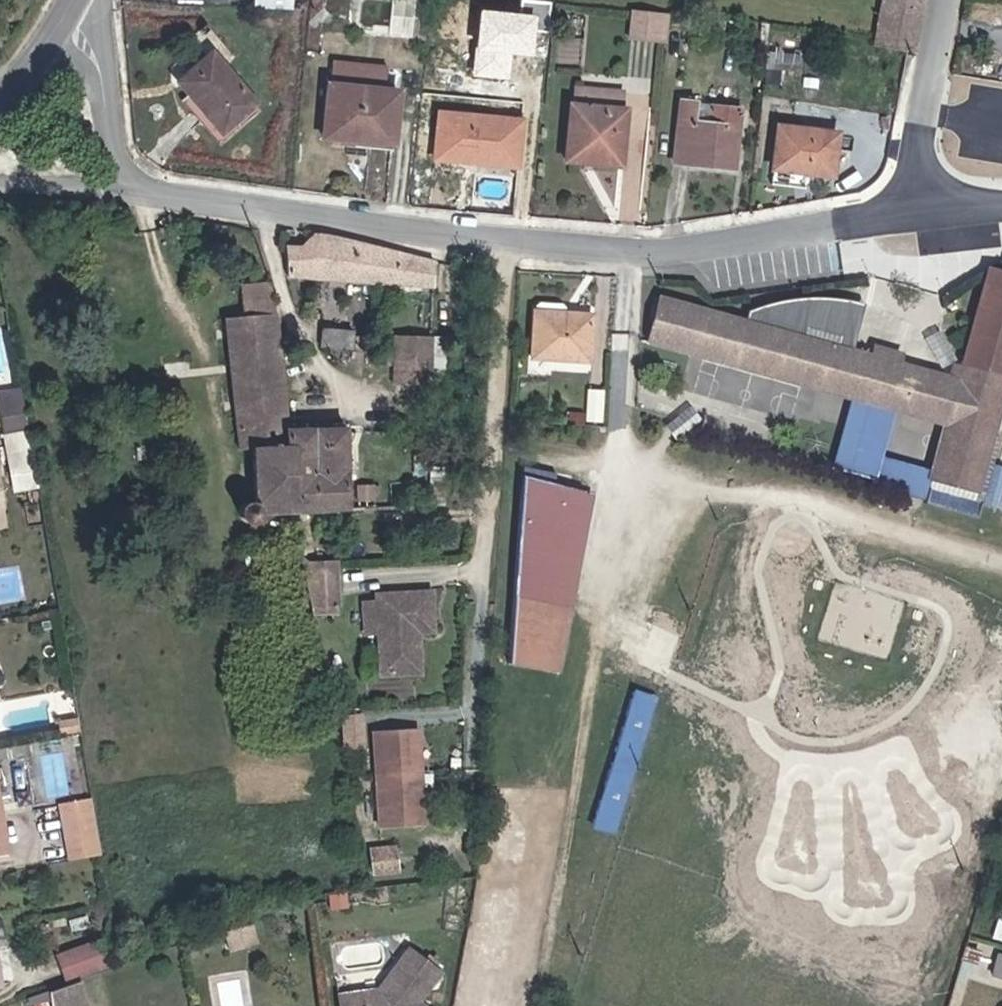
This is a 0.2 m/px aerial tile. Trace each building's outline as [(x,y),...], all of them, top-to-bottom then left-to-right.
[(875,38),(873,49),(908,55),(914,56),(923,0),(881,0),(875,38)] [(551,6),(523,4),(520,22),(532,23),(531,37),(548,38),(551,6)] [(640,22),(612,20),(610,48),(638,51),(640,22)] [(638,51),(646,51),(649,23),(640,22),(638,51)] [(301,144),(337,148),(338,140),(369,142),(373,95),(359,93),(360,72),(309,69),(308,90),(305,90),(301,144)] [(231,126),(181,80),(161,102),(184,123),(178,129),(205,155),(231,126)] [(555,91),(554,107),(604,111),(605,96),(555,91)] [(601,168),(604,111),(554,107),(550,107),(545,164),(601,168)] [(676,117),(661,116),(656,179),(715,183),(719,125),(691,124),(689,138),(675,137),(676,117)] [(502,124),(422,117),(419,152),(435,153),(435,164),(464,167),(465,157),(499,160),(502,124)] [(368,149),(369,142),(338,140),(337,148),(368,149)] [(758,141),(756,177),(790,181),(790,187),(813,189),(817,147),(758,141)] [(418,163),(435,164),(435,153),(419,152),(418,163)] [(498,170),(499,160),(465,157),(464,167),(498,170)] [(756,184),(790,187),(790,181),(756,177),(756,184)] [(424,267),(296,233),(293,247),(281,245),(284,269),(326,279),(371,290),(421,301),(424,267)] [(897,398),(946,410),(934,464),(978,478),(985,449),(992,424),(1001,385),(1001,260),(988,257),(984,255),(957,366),(894,351),(883,394),(889,396),(897,398)] [(740,315),(655,295),(645,340),(854,387),(867,345),(846,339),(843,289),(824,287),(807,286),(791,289),(774,292),(759,297),(743,304),(740,315)] [(856,292),(843,289),(846,339),(856,292)] [(246,508),(247,508),(286,504),(286,502),(286,498),(285,494),(280,445),(274,442),(275,441),(274,435),(272,424),(257,299),(233,301),(234,315),(215,317),(227,444),(235,444),(241,489),(232,490),(227,496),(226,503),(228,509),(231,510),(235,512),(236,512),(244,510),(246,508)] [(565,318),(530,315),(528,354),(585,358),(588,314),(568,313),(565,318)] [(420,351),(418,326),(419,321),(394,322),(395,381),(419,381),(420,354),(420,351)] [(936,321),(922,330),(938,354),(952,347),(936,321)] [(433,326),(418,326),(420,351),(433,350),(433,326)] [(870,335),(867,345),(854,387),(883,394),(894,351),(896,341),(870,335)] [(883,394),(854,387),(831,462),(874,474),(897,398),(889,396),(883,394)] [(595,401),(580,399),(579,429),(593,431),(595,401)] [(691,405),(671,422),(662,430),(674,442),(694,424),(702,418),(691,405)] [(15,431),(11,406),(0,408),(0,434),(15,431)] [(286,502),(286,504),(328,502),(335,501),(336,500),(328,423),(272,424),(274,435),(275,441),(274,442),(280,445),(285,494),(286,498),(286,502)] [(998,453),(1001,437),(1001,426),(992,424),(985,449),(998,453)] [(0,434),(0,494),(5,494),(24,491),(20,457),(15,431),(0,434)] [(998,453),(985,449),(979,487),(1001,493),(1001,454),(998,453)] [(931,473),(926,489),(928,489),(958,498),(976,504),(979,487),(931,473)] [(555,610),(579,502),(515,484),(510,603),(555,610)] [(24,491),(5,494),(7,509),(26,507),(24,491)] [(294,565),(294,566),(328,567),(328,557),(292,556),(294,565)] [(328,567),(294,566),(302,601),(327,601),(328,567)] [(423,634),(422,593),(378,595),(374,603),(358,605),(360,636),(372,635),(375,678),(412,675),(411,648),(405,648),(405,638),(411,638),(410,635),(423,634)] [(605,744),(625,749),(644,689),(624,683),(605,744)] [(64,714),(50,716),(51,727),(65,724),(64,714)] [(354,717),(339,716),(338,757),(353,758),(354,717)] [(370,780),(370,794),(412,791),(412,778),(411,736),(370,735),(370,780)] [(605,744),(602,753),(621,759),(625,749),(605,744)] [(413,827),(412,791),(370,794),(371,828),(413,827)] [(56,810),(64,855),(93,851),(84,805),(56,810)] [(399,843),(374,844),(374,876),(399,876),(399,843)] [(242,921),(218,928),(223,944),(247,937),(242,921)] [(103,959),(99,946),(57,959),(61,973),(103,959)] [(337,1005),(420,1005),(411,1000),(432,973),(402,949),(372,987),(335,993),(337,1005)] [(994,975),(1001,977),(1001,952),(999,951),(994,975)] [(43,981),(47,1005),(48,1005),(81,996),(73,972),(43,981)] [(984,973),(977,997),(1001,1004),(1001,978),(984,973)]
